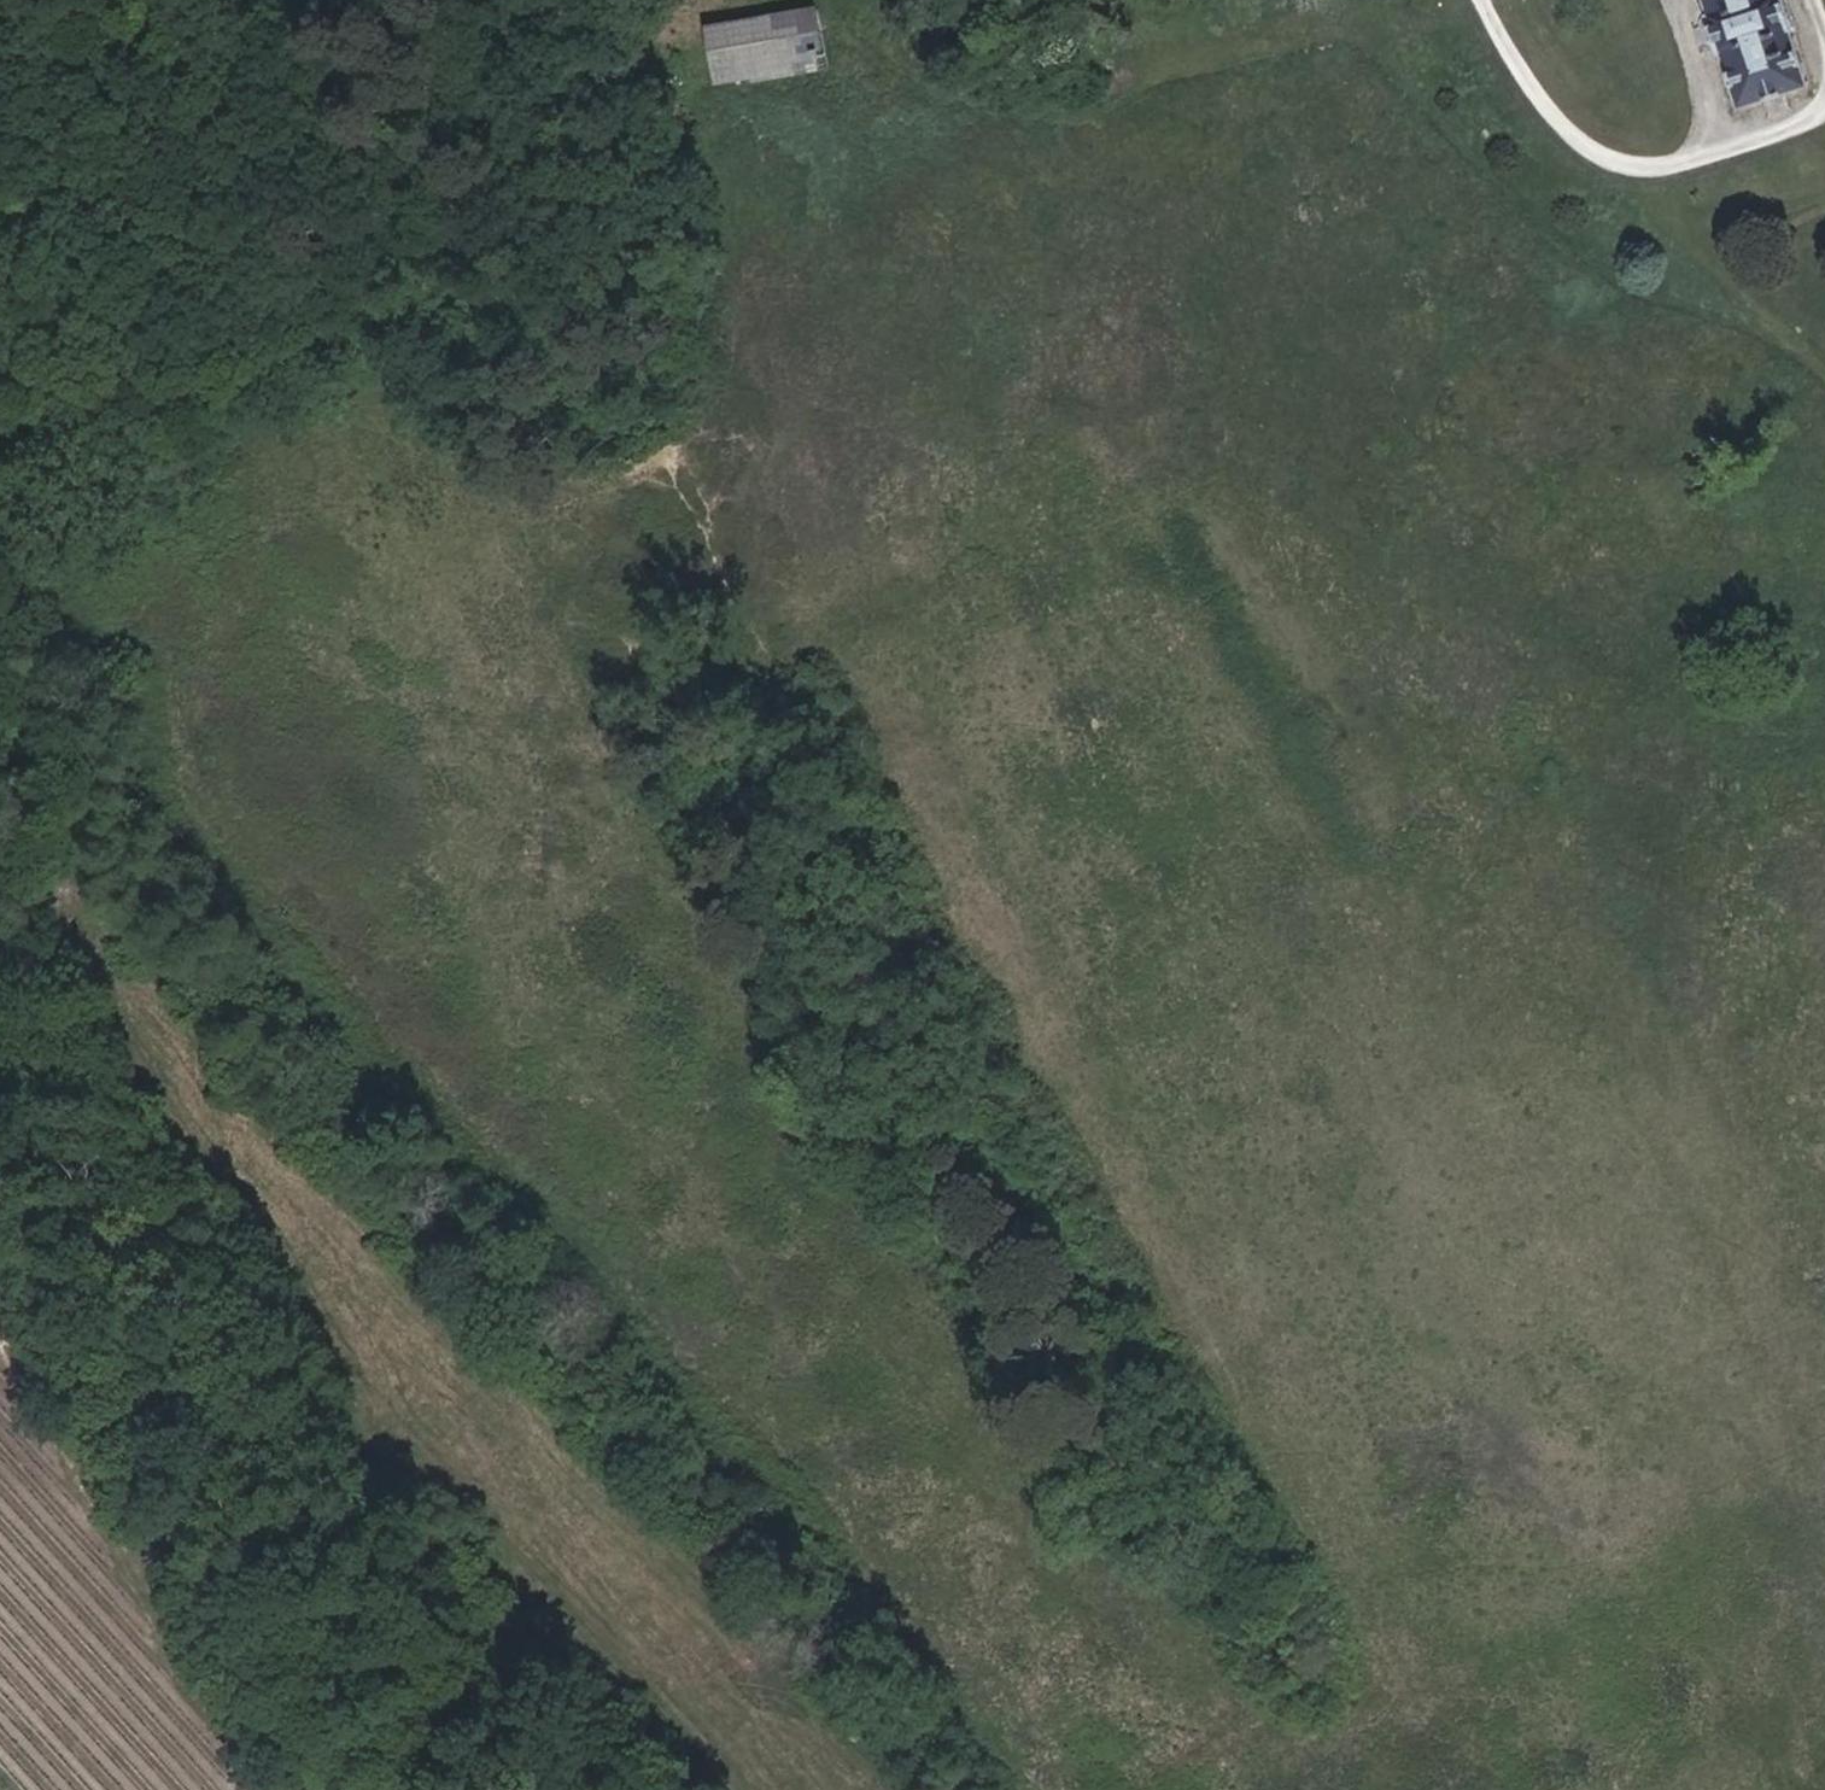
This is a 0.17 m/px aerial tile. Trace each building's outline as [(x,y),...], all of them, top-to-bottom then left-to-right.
[(1782,0),(1707,0),(1740,106),(1809,84),(1782,0)] [(823,65),(814,10),(713,28),(723,83),(823,65)]
